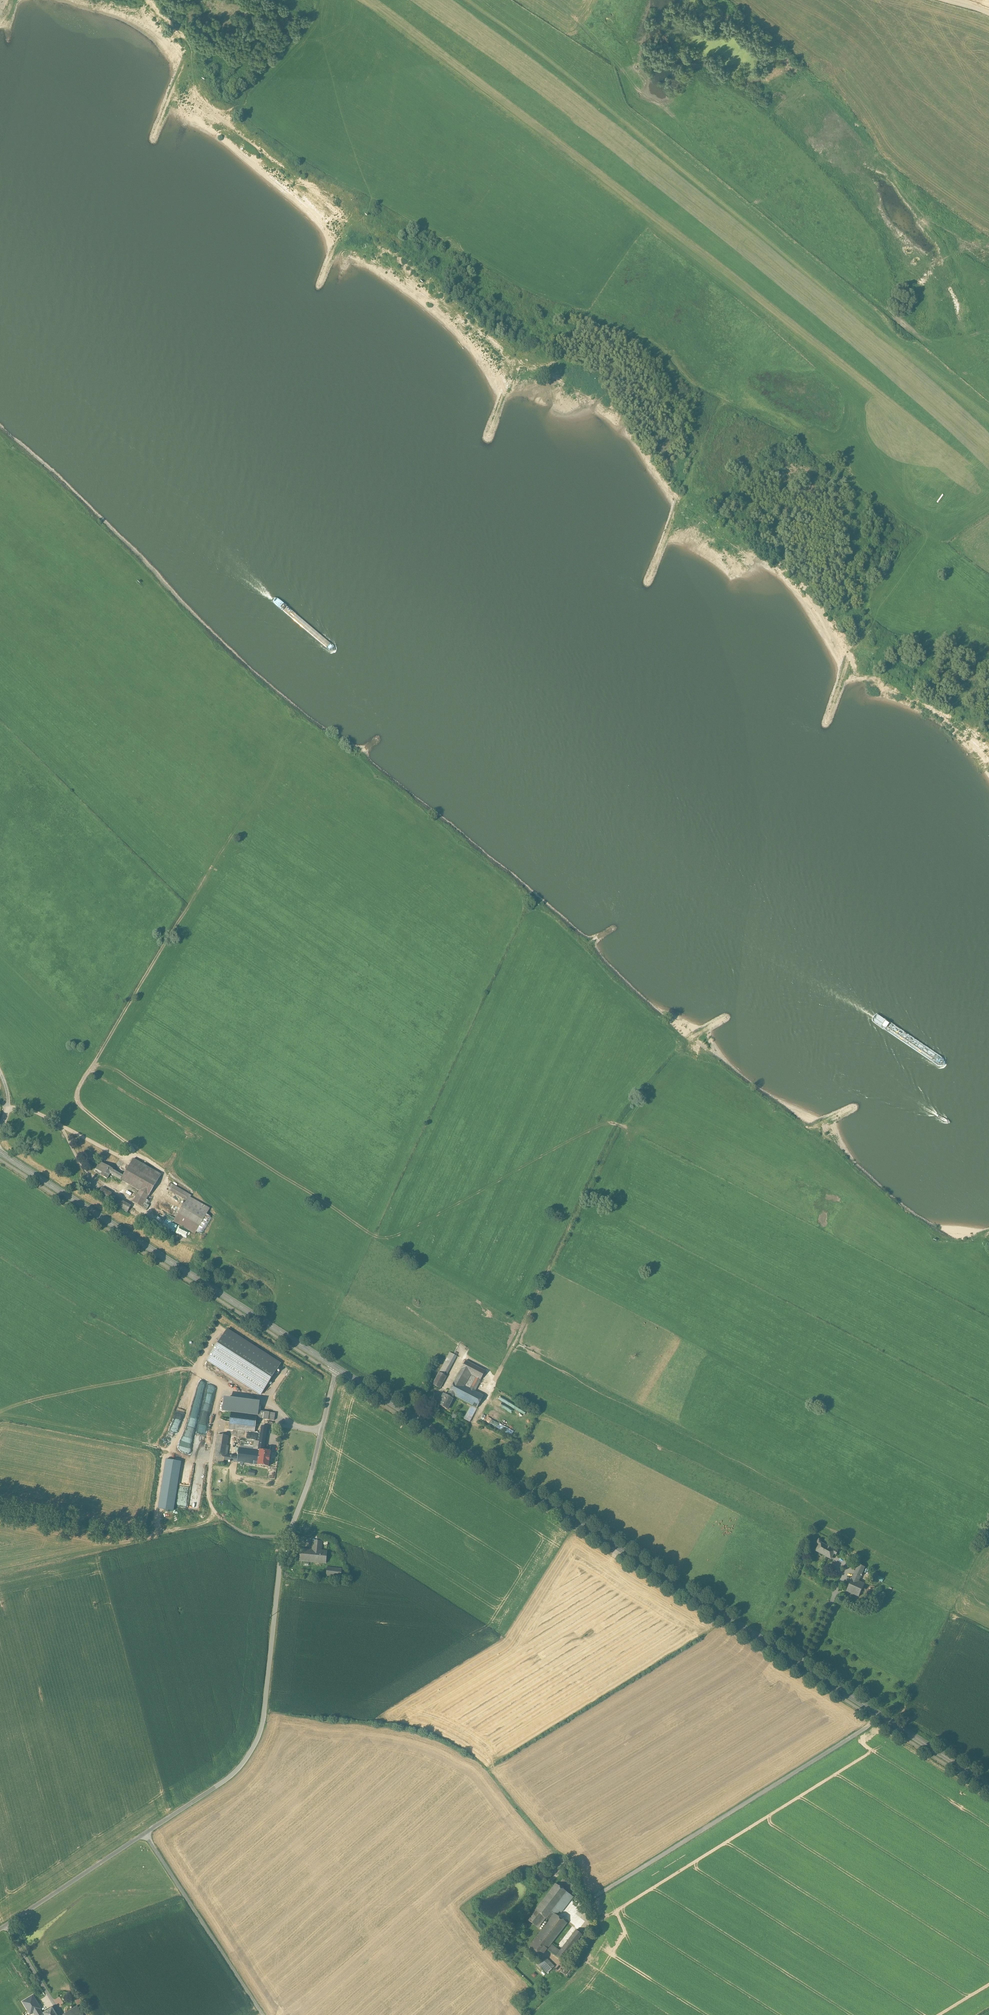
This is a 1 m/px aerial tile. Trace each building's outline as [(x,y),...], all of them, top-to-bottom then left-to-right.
[(161,1175),(133,1159),(123,1176),(121,1180),(139,1191),(149,1196),(149,1197),(161,1175)] [(113,1170),(100,1162),(95,1169),(102,1173),(101,1175),(107,1179),(110,1174),(121,1180),(123,1176),(112,1170),(113,1170)] [(191,1196),(173,1186),(171,1189),(169,1191),(186,1200),(188,1196),(190,1197),(191,1196)] [(107,1191),(102,1188),(98,1196),(103,1199),(107,1193),(107,1191)] [(149,1196),(139,1191),(132,1203),(142,1208),(145,1203),(149,1196)] [(119,1200),(107,1193),(103,1199),(116,1206),(119,1200)] [(175,1219),(174,1222),(196,1234),(210,1208),(190,1197),(188,1196),(186,1200),(175,1219)] [(131,1207),(119,1200),(116,1206),(127,1213),(131,1207)] [(175,1219),(160,1211),(158,1215),(173,1223),(174,1222),(175,1219)] [(280,1364),(227,1330),(207,1360),(261,1395),(280,1364)] [(457,1356),(450,1353),(445,1361),(452,1365),(457,1356)] [(471,1389),(455,1381),(449,1393),(454,1396),(477,1408),(483,1396),(475,1391),(485,1371),(466,1361),(461,1370),(476,1378),(471,1389)] [(450,1369),(443,1365),(439,1373),(446,1376),(450,1369)] [(476,1378),(461,1370),(455,1381),(471,1389),(476,1378)] [(439,1373),(433,1385),(440,1389),(446,1376),(439,1373)] [(447,1396),(443,1394),(438,1405),(447,1410),(453,1399),(452,1399),(454,1396),(449,1393),(447,1396)] [(497,1402),(496,1405),(509,1410),(511,1407),(497,1402)] [(204,1446),(209,1417),(213,1418),(215,1407),(201,1405),(199,1417),(191,1416),(190,1420),(189,1423),(194,1424),(193,1430),(186,1429),(184,1440),(196,1442),(195,1447),(204,1448),(204,1446)] [(257,1416),(231,1412),(229,1429),(239,1430),(255,1432),(257,1416)] [(512,1435),(514,1430),(494,1421),(492,1426),(512,1435)] [(267,1427),(262,1426),(260,1442),(258,1450),(260,1451),(264,1451),(267,1427)] [(255,1432),(239,1430),(238,1438),(241,1438),(255,1440),(254,1441),(255,1441),(258,1441),(259,1433),(255,1432)] [(229,1436),(217,1435),(216,1444),(228,1446),(229,1436)] [(255,1440),(241,1438),(240,1445),(254,1447),(255,1441),(254,1441),(255,1440)] [(228,1446),(216,1444),(214,1459),(224,1460),(226,1460),(227,1455),(228,1455),(229,1446),(228,1446)] [(253,1450),(239,1448),(238,1457),(237,1462),(241,1462),(240,1464),(243,1464),(243,1463),(258,1465),(260,1451),(253,1450)] [(264,1451),(260,1451),(258,1465),(269,1467),(271,1452),(264,1451)] [(158,1508),(174,1510),(180,1460),(164,1458),(158,1508)] [(833,1549),(822,1543),(822,1541),(820,1540),(818,1541),(818,1543),(820,1545),(817,1551),(832,1559),(835,1553),(837,1555),(839,1551),(834,1548),(833,1549)] [(322,1542),(313,1541),(312,1550),(321,1551),(322,1542)] [(312,1550),(301,1549),(300,1561),(311,1562),(312,1550)] [(321,1551),(312,1550),(311,1562),(325,1563),(327,1551),(321,1551)] [(859,1564),(852,1579),(859,1582),(865,1567),(859,1564)] [(341,1569),(327,1567),(326,1575),(340,1577),(341,1569)] [(859,1582),(852,1579),(847,1591),(859,1596),(864,1584),(859,1582)] [(540,1871),(539,1871),(538,1871),(537,1871),(537,1872),(536,1872),(535,1873),(535,1874),(534,1874),(534,1875),(534,1876),(534,1877),(534,1878),(534,1879),(534,1880),(535,1880),(535,1881),(536,1882),(537,1882),(538,1883),(539,1883),(540,1883),(542,1883),(543,1882),(544,1882),(545,1881),(546,1880),(546,1879),(546,1878),(546,1877),(546,1876),(546,1875),(546,1873),(545,1873),(544,1872),(543,1871),(542,1871),(541,1871),(540,1871)] [(556,1884),(535,1911),(535,1912),(542,1917),(545,1919),(546,1920),(552,1912),(567,1893),(556,1884)] [(567,1893),(552,1912),(555,1914),(556,1916),(559,1912),(560,1913),(572,1897),(567,1893)] [(535,1912),(528,1922),(534,1927),(542,1917),(535,1912)] [(552,1912),(546,1920),(549,1922),(555,1914),(552,1912)] [(549,1922),(538,1936),(550,1945),(567,1924),(556,1916),(555,1914),(549,1922)] [(542,1917),(534,1927),(538,1929),(545,1919),(542,1917)] [(559,1952),(556,1956),(562,1961),(582,1935),(576,1931),(559,1952)] [(550,1945),(538,1936),(528,1948),(540,1957),(550,1945)] [(559,1952),(552,1946),(548,1950),(556,1956),(559,1952)] [(554,1967),(546,1959),(539,1965),(547,1974),(554,1967)] [(570,1968),(566,1965),(560,1972),(564,1975),(570,1968)] [(33,1996),(25,2001),(27,2003),(25,2005),(31,2014),(34,2012),(36,2014),(45,2014),(44,2013),(42,2014),(39,2009),(40,2008),(33,1996)] [(77,2006),(70,2011),(72,2014),(83,2014),(77,2006)]
